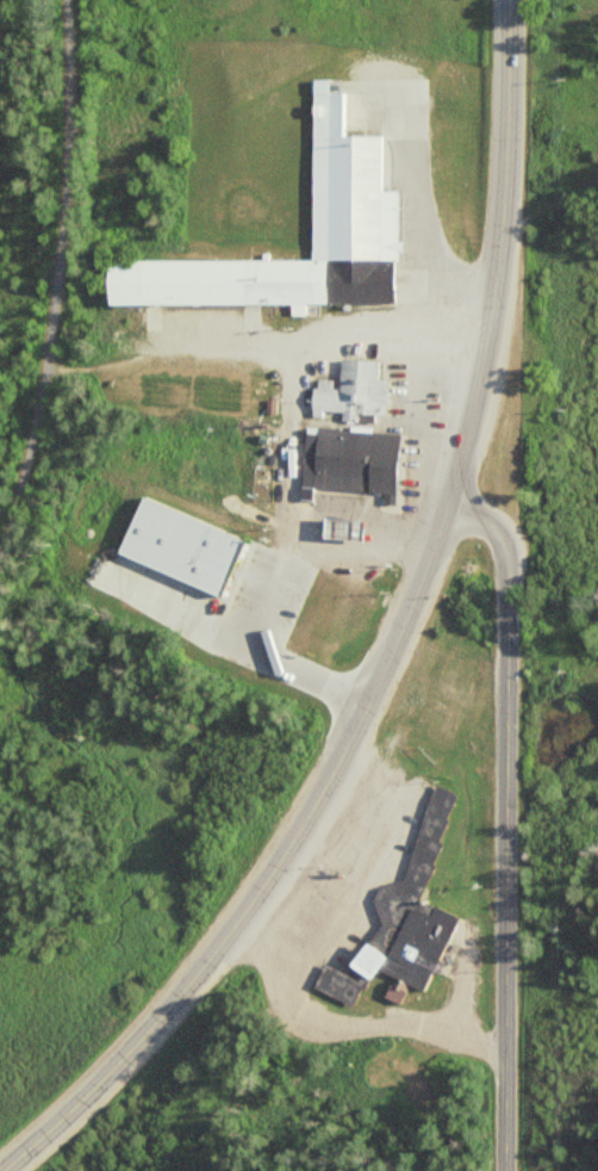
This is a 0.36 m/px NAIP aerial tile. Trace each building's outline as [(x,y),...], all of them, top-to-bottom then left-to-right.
[(496,47),(504,47),(504,15),(496,15),(496,47)] [(312,258),(311,91),(345,91),(345,135),(382,134),(382,190),(398,188),(398,240),(404,240),(404,249),(399,249),(399,259),(397,259),(397,302),(305,302),(305,314),(289,314),(289,302),(107,303),(107,259),(263,258),(263,252),(270,252),(270,259),(312,258)] [(332,388),(338,388),(342,358),(378,361),(376,377),(385,378),(384,390),(388,390),(387,402),(382,401),(381,413),(357,410),(357,420),(341,419),(342,410),(311,408),(313,385),(317,385),(318,377),(334,378),(332,388)] [(382,491),(381,502),(395,503),(400,433),(372,430),(372,426),(350,423),(349,428),(340,428),(340,426),(317,425),(317,432),(305,430),(301,487),(382,491)] [(152,483),(127,541),(231,583),(258,527),(152,483)] [(320,537),(361,539),(363,519),(322,516),(320,537)] [(419,900),(459,794),(436,785),(399,885),(387,881),(352,974),(324,963),(314,989),(358,1005),(372,968),(392,975),(385,996),(401,1002),(408,984),(427,992),(456,914),(419,900)]
